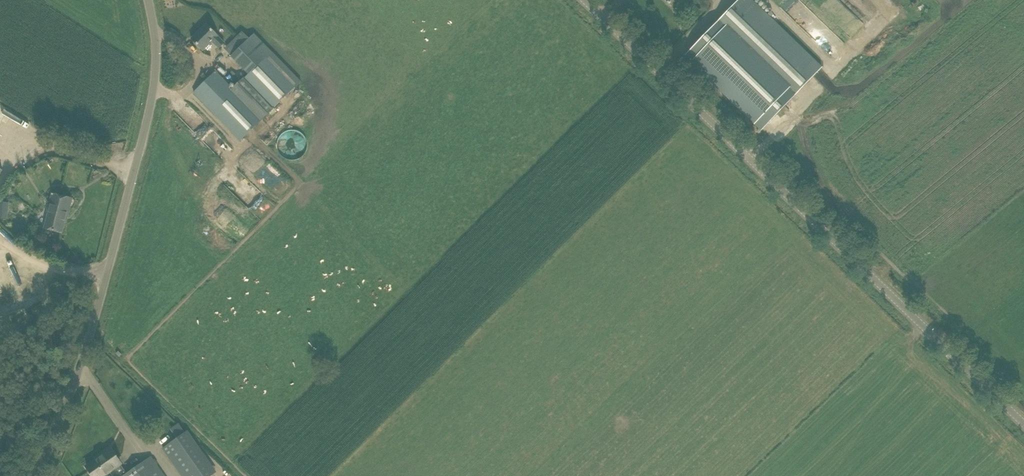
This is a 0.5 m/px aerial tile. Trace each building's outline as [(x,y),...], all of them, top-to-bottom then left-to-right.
[(674,9),(683,0),(664,0),(674,9)] [(762,129),(822,67),(752,0),(738,0),(685,55),(762,129)] [(191,39),(202,50),(211,42),(219,49),(224,44),(218,37),(219,37),(206,24),(191,39)] [(216,71),(194,92),(200,99),(240,140),(262,119),(271,110),(301,82),(273,52),(254,33),(249,38),(246,35),(242,31),(239,34),(230,43),(237,50),(231,56),(248,75),(243,80),(233,89),(225,80),(218,73),(216,71)] [(9,109),(1,103),(0,103),(0,123),(9,109)] [(67,217),(72,198),(51,193),(49,204),(50,204),(44,228),(62,233),(66,217),(67,217)] [(9,217),(10,202),(0,202),(0,217),(9,217)] [(181,475),(211,475),(217,472),(188,431),(162,449),(181,475)] [(118,475),(162,475),(150,458),(126,474),(119,464),(121,463),(110,448),(99,455),(101,457),(87,467),(93,475),(102,475),(113,469),(118,475)]
